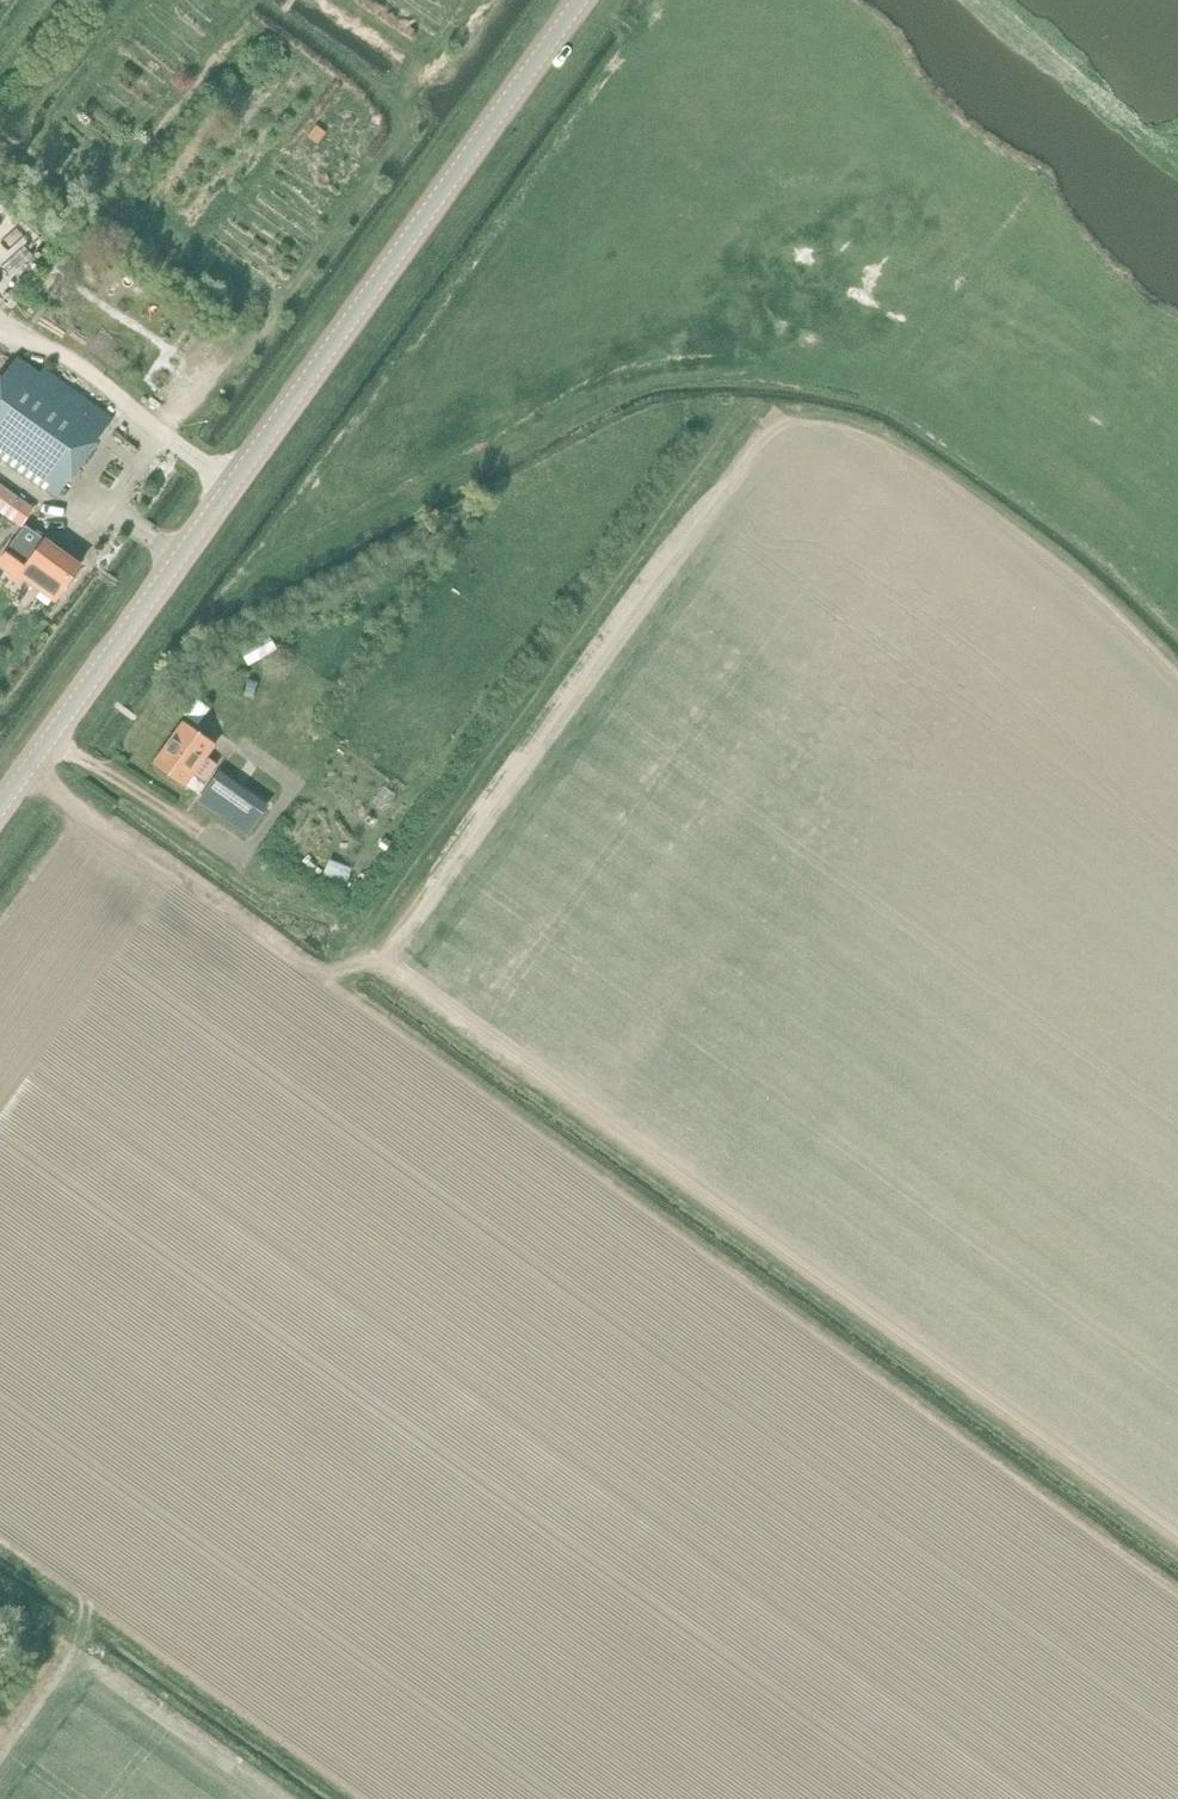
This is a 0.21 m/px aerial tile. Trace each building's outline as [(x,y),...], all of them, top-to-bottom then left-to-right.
[(0,387),(0,455),(58,498),(114,422),(44,371),(41,375),(20,359),(0,387)] [(23,528),(35,509),(0,484),(0,512),(23,528)] [(37,536),(26,527),(0,564),(0,565),(20,579),(23,575),(56,599),(80,566),(37,536)] [(185,723),(155,765),(186,787),(194,775),(204,782),(217,764),(208,757),(216,745),(185,723)] [(220,772),(198,802),(248,837),(269,807),(220,772)] [(330,860),(324,877),(345,885),(351,868),(330,860)]
